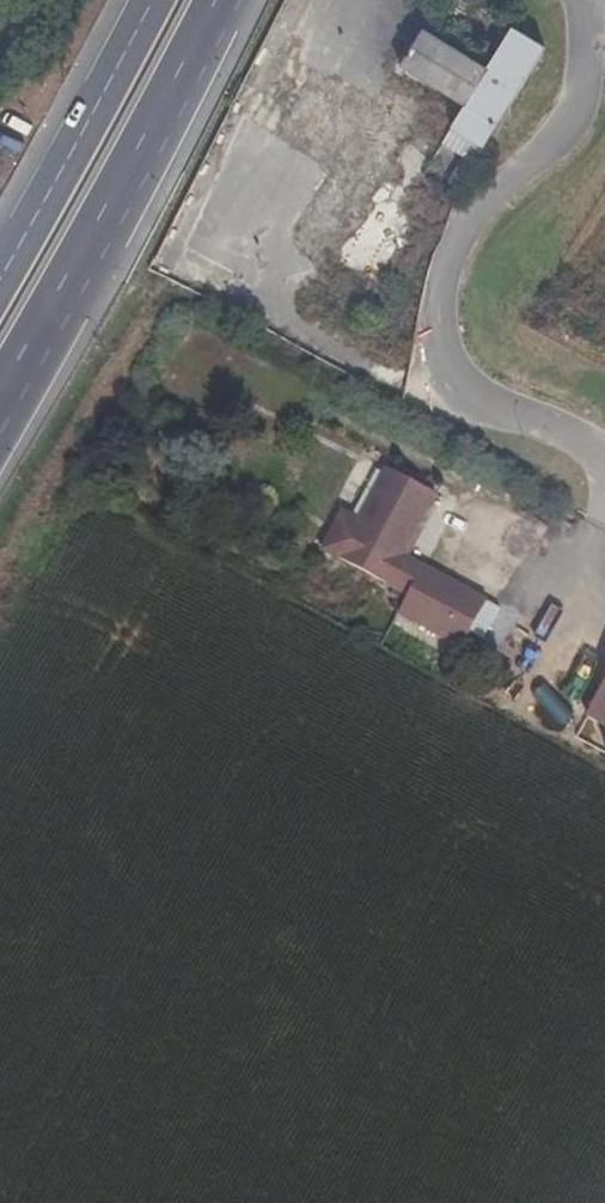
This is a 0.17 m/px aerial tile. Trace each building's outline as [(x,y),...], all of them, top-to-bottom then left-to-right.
[(406,17),(381,59),(444,99),(433,117),(472,145),(533,44),(492,18),(468,56),(406,17)] [(408,524),(426,492),(376,466),(348,519),(332,511),(313,545),(378,580),(408,524)] [(395,591),(410,566),(397,560),(397,554),(400,552),(413,528),(408,524),(378,580),(395,591)] [(447,647),(473,601),(410,566),(395,591),(384,612),(447,647)] [(586,724),(604,734),(604,688),(586,724)]
